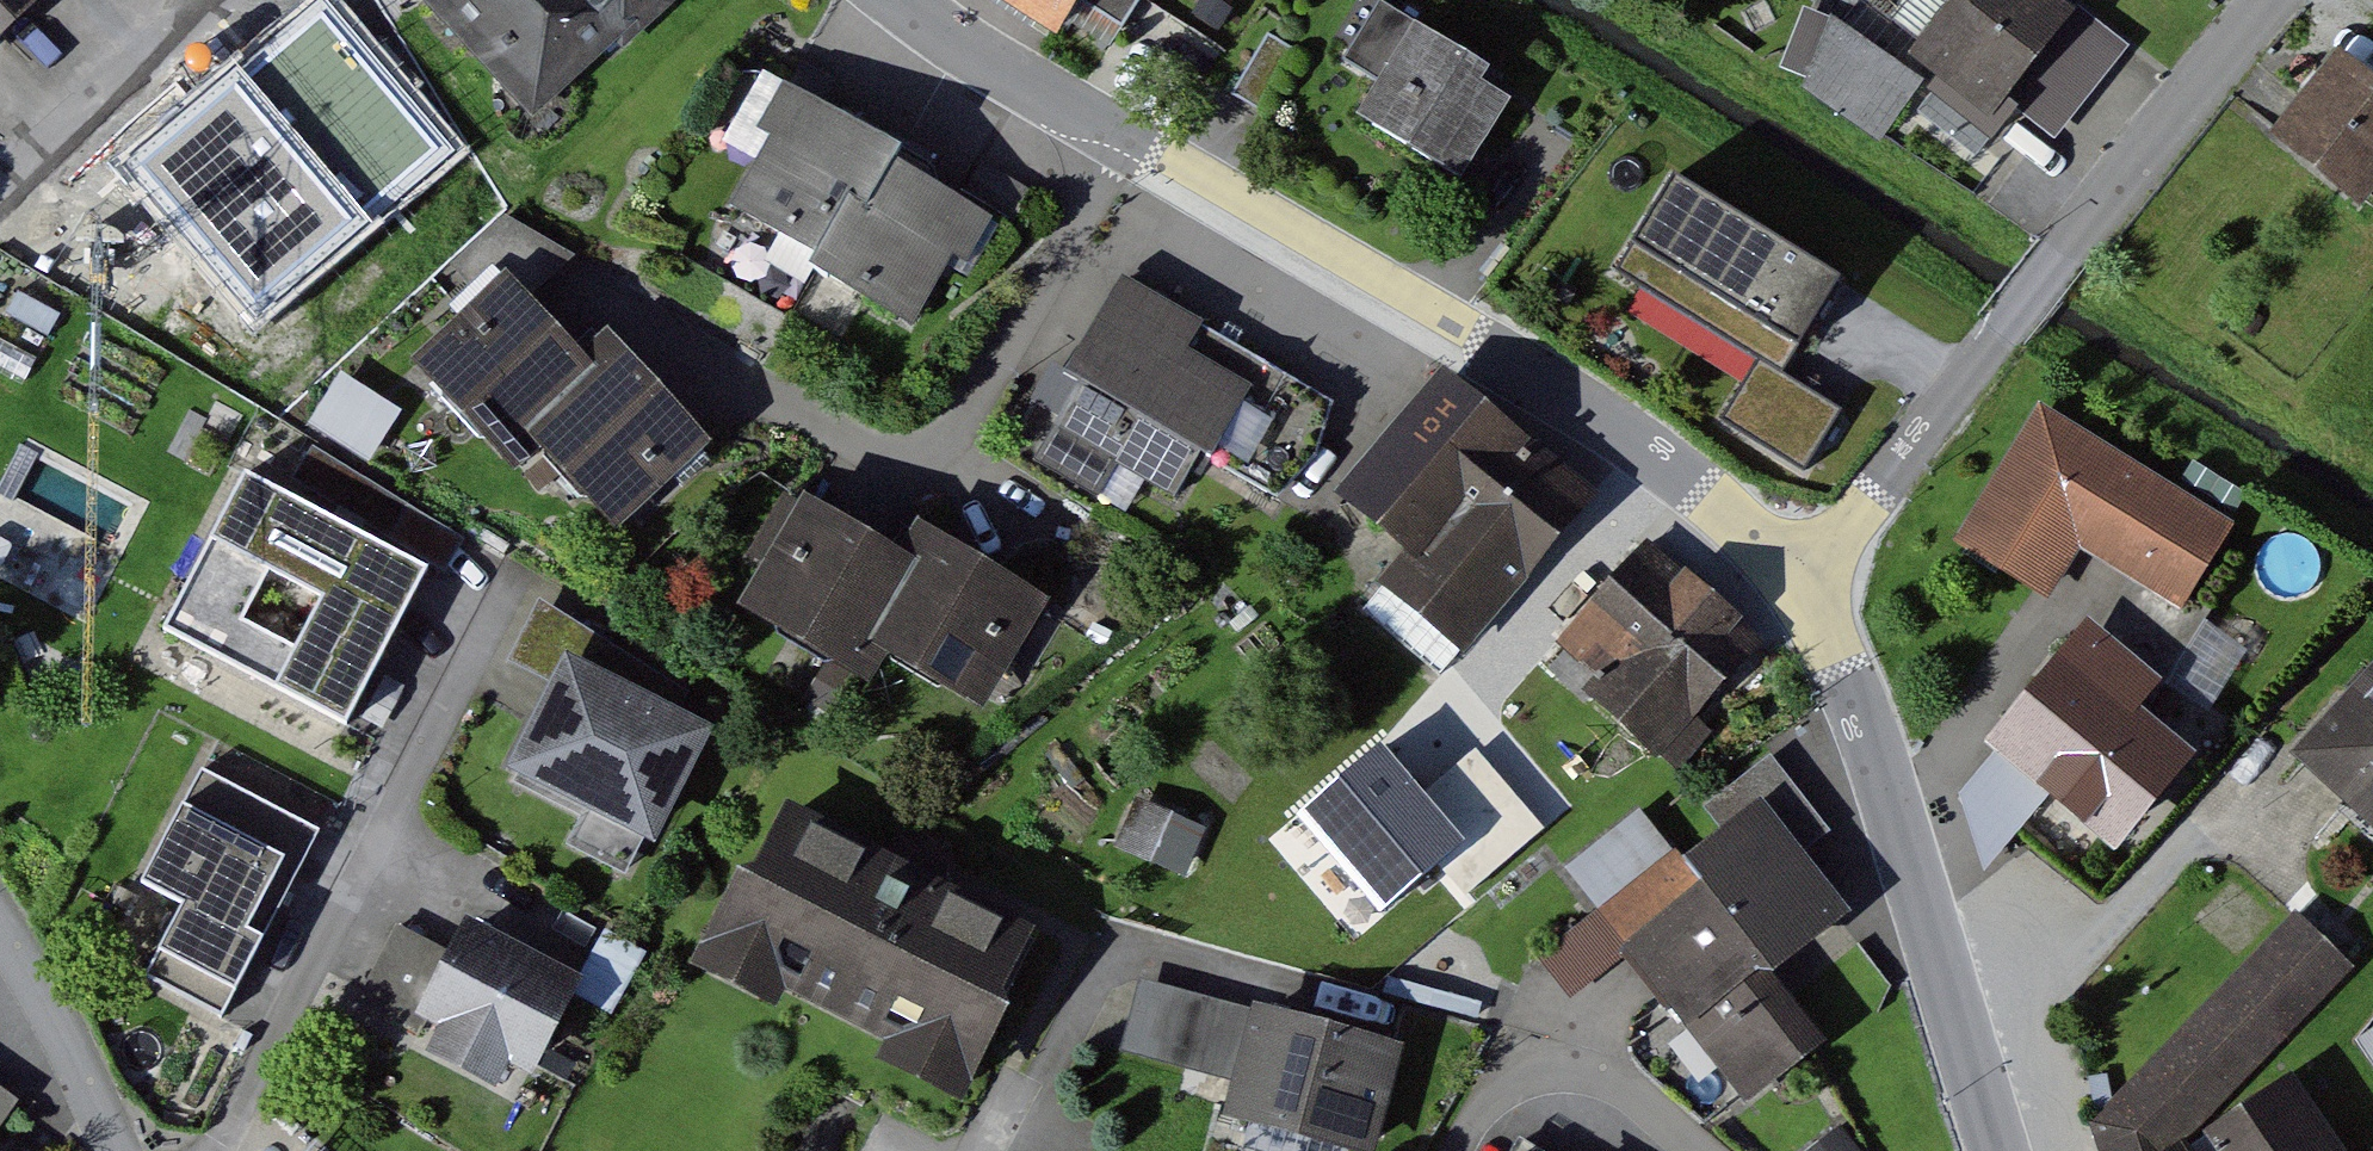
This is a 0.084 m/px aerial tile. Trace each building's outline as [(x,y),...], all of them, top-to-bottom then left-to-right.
[(56,0),(0,0),(0,50),(56,0)] [(696,0),(436,0),(546,128),(696,0)] [(1113,48),(1142,0),(1034,0),(1113,48)] [(1388,67),(1363,104),(1464,171),(1526,78),(1408,0),(1387,0),(1356,46),(1388,67)] [(1898,16),(1859,0),(1843,0),(1802,95),(1890,132),(1946,0),(1905,0),(1898,16)] [(2078,0),(1981,0),(1934,56),(2016,126),(2104,23),(2078,0)] [(337,1),(265,66),(418,236),(490,171),(337,1)] [(1316,45),(1286,27),(1250,90),(1280,107),(1316,45)] [(2368,48),(2299,132),(2372,193),(2372,52),(2368,48)] [(418,236),(265,66),(115,200),(269,370),(418,236)] [(893,146),(797,87),(725,204),(820,263),(893,146)] [(986,203),(893,146),(820,263),(914,320),(986,203)] [(1837,277),(1678,179),(1617,279),(1749,363),(1774,379),(1837,277)] [(500,266),(408,354),(501,451),(525,428),(593,362),(500,266)] [(1105,494),(1127,457),(1183,489),(1208,446),(1285,490),(1338,399),(1206,322),(1210,315),(1134,271),(1078,367),(1090,374),(1042,457),(1105,494)] [(593,362),(525,428),(618,524),(710,435),(617,339),(593,362)] [(1774,379),(1749,363),(1713,419),(1794,470),(1830,415),(1774,379)] [(343,369),(312,419),(372,456),(403,406),(343,369)] [(1471,654),(1596,504),(1435,371),(1342,483),(1413,542),(1381,580),(1471,654)] [(2050,399),(1965,535),(2062,596),(2092,548),(2191,610),(2247,522),(2050,399)] [(433,571),(254,476),(174,627),(353,721),(433,571)] [(798,489),(731,598),(845,668),(862,640),(912,559),(798,489)] [(912,559),(862,640),(976,710),(1043,601),(929,531),(912,559)] [(1678,761),(1789,638),(1676,536),(1565,659),(1678,761)] [(2221,756),(2163,707),(2182,685),(2111,625),(2008,746),(2136,855),(2221,756)] [(156,666),(268,717),(282,687),(169,636),(156,666)] [(732,720),(595,648),(526,778),(663,851),(732,720)] [(2315,755),(2372,808),(2372,692),(2315,755)] [(1994,869),(2055,798),(2002,754),(1968,794),(1994,869)] [(146,970),(221,1010),(319,827),(202,765),(140,882),(182,904),(146,970)] [(1712,878),(1782,965),(1859,905),(1766,788),(1690,849),(1712,878)] [(1048,928),(782,796),(707,945),(973,1077),(1048,928)] [(1214,829),(1149,800),(1130,841),(1195,870),(1214,829)] [(1676,848),(1647,811),(1575,866),(1604,903),(1676,848)] [(1782,965),(1712,878),(1628,945),(1755,1104),(1839,1037),(1782,965)] [(2280,1096),(2262,1077),(2372,963),(2314,906),(2106,1122),(2132,1150),(2195,1150),(2280,1096)] [(608,971),(487,908),(465,950),(413,923),(375,997),(547,1087),(608,971)] [(1571,985),(1611,945),(1580,914),(1540,955),(1571,985)] [(1190,991),(1148,981),(1133,1049),(1175,1058),(1190,991)] [(1407,1034),(1262,997),(1260,1006),(1203,992),(1185,1063),(1241,1078),(1231,1117),(1362,1150),(1377,1150),(1407,1034)] [(2364,1039),(2372,1052),(2372,1033),(2364,1039)] [(2223,1150),(2372,1150),(2319,1070),(2280,1096),(2215,1138),(2223,1150)] [(0,1094),(0,1147),(26,1113),(0,1094)] [(1848,1117),(1798,1148),(1800,1150),(1869,1150),(1848,1117)] [(1528,1150),(1584,1150),(1541,1127),(1528,1150)] [(2215,1138),(2195,1150),(2223,1150),(2215,1138)]
